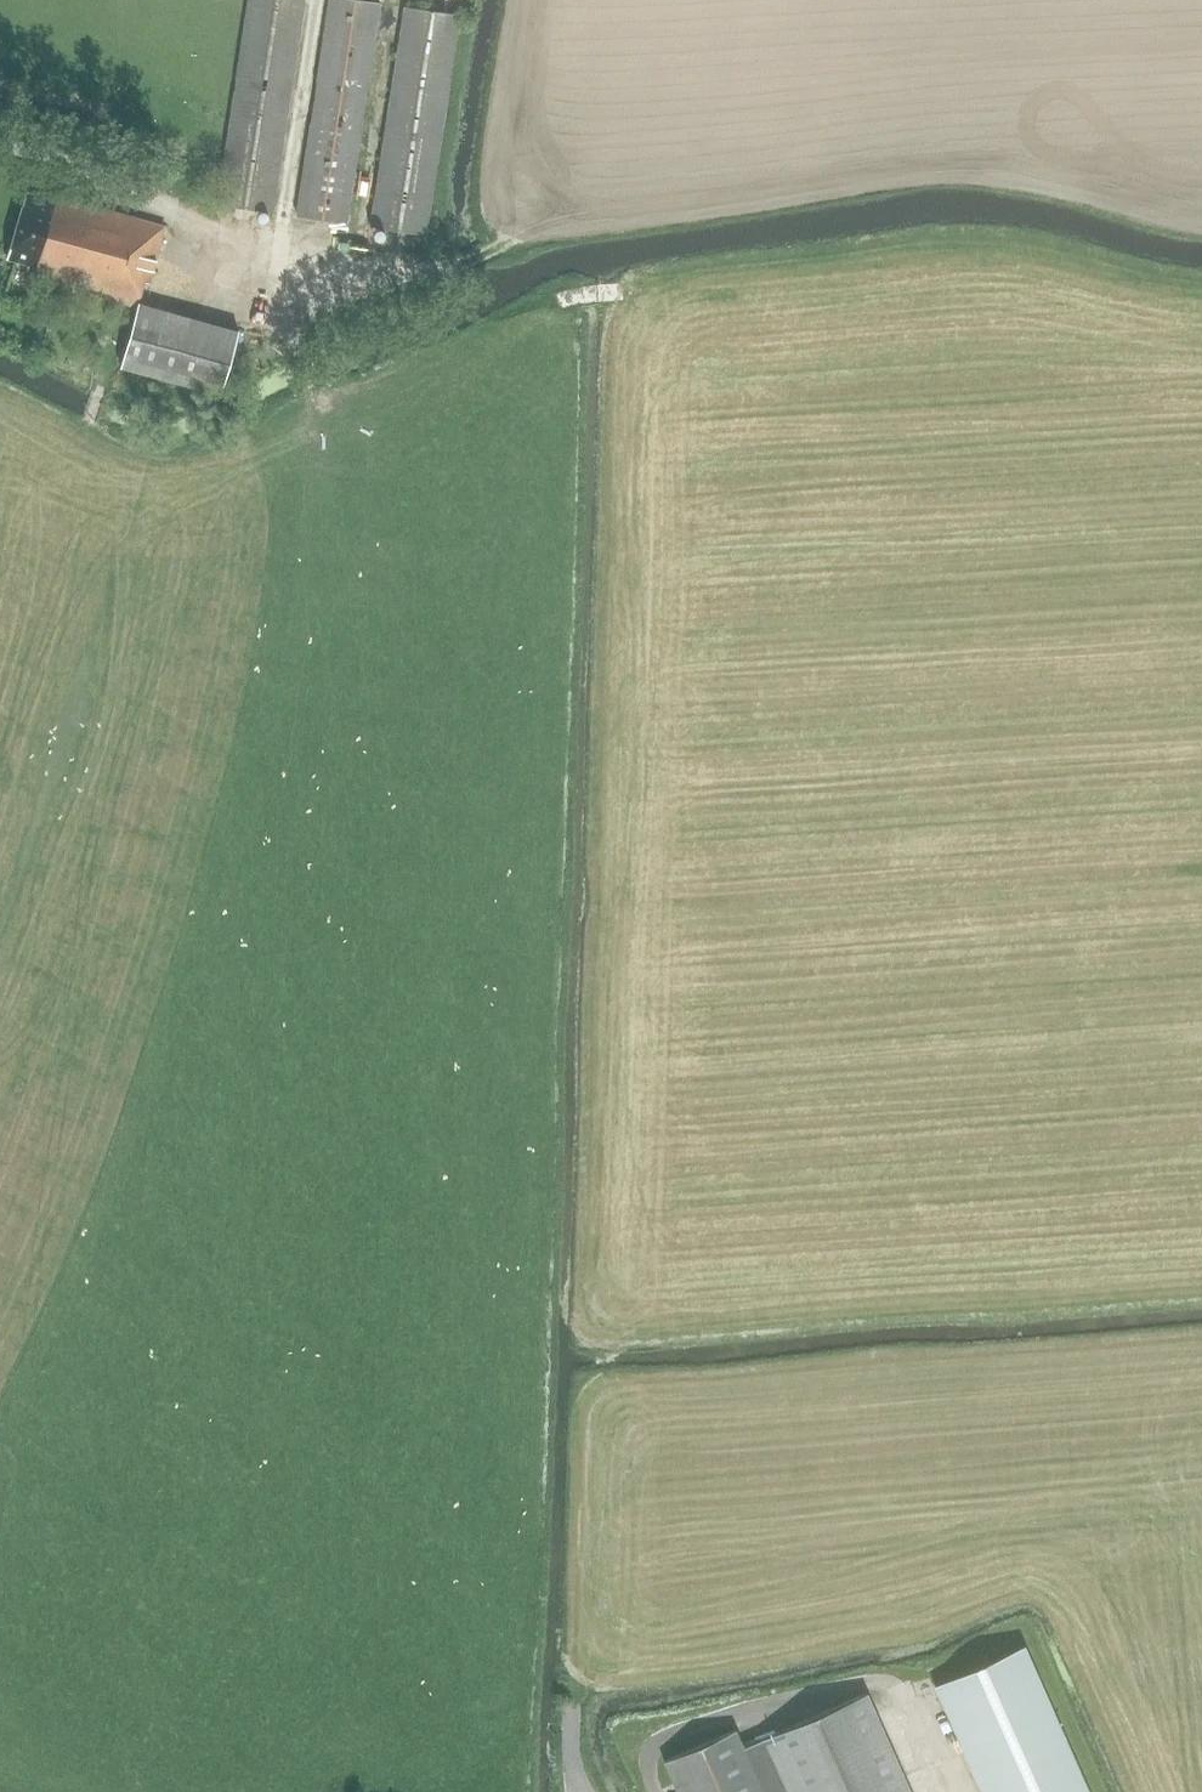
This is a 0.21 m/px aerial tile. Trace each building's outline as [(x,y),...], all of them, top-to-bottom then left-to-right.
[(304,0),(247,0),(217,202),(271,211),(304,0)] [(379,4),(351,0),(328,0),(296,214),(346,221),(379,4)] [(424,233),(457,16),(404,8),(369,225),(424,233)] [(98,297),(134,307),(141,284),(146,285),(163,227),(54,195),(52,201),(25,194),(7,257),(28,263),(26,270),(100,292),(98,297)] [(239,328),(137,302),(120,368),(222,395),(239,328)] [(934,1685),(981,1791),(1088,1791),(1023,1645),(934,1685)] [(664,1761),(678,1791),(910,1791),(866,1693),(743,1747),(735,1730),(664,1761)]
